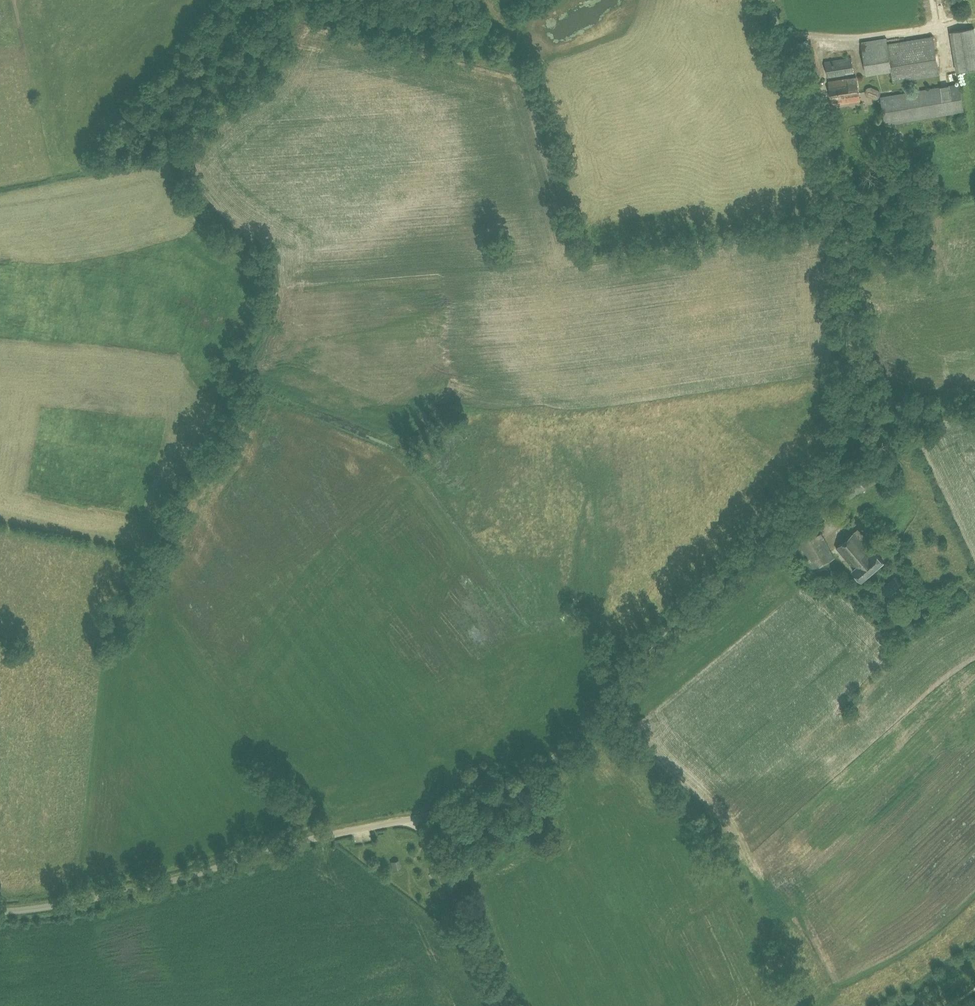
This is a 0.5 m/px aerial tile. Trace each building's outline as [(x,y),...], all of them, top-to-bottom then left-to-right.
[(974,68),(974,30),(974,28),(951,31),(957,71),(974,68)] [(906,35),(887,38),(891,70),(893,81),(939,74),(932,35),(907,40),(906,35)] [(887,37),(861,41),(867,74),(891,70),(887,38),(887,37)] [(807,81),(820,76),(807,38),(793,43),(807,81)] [(828,77),(854,73),(852,57),(825,61),(828,77)] [(833,104),(860,100),(857,77),(829,81),(833,104)] [(886,124),(964,111),(959,83),(881,96),(886,124)] [(814,569),(835,557),(812,516),(791,528),(814,569)] [(862,580),(884,561),(875,550),(874,550),(872,547),(871,549),(855,531),(836,547),(854,568),(853,569),(862,580)] [(894,597),(906,586),(896,575),(883,586),(894,597)]
